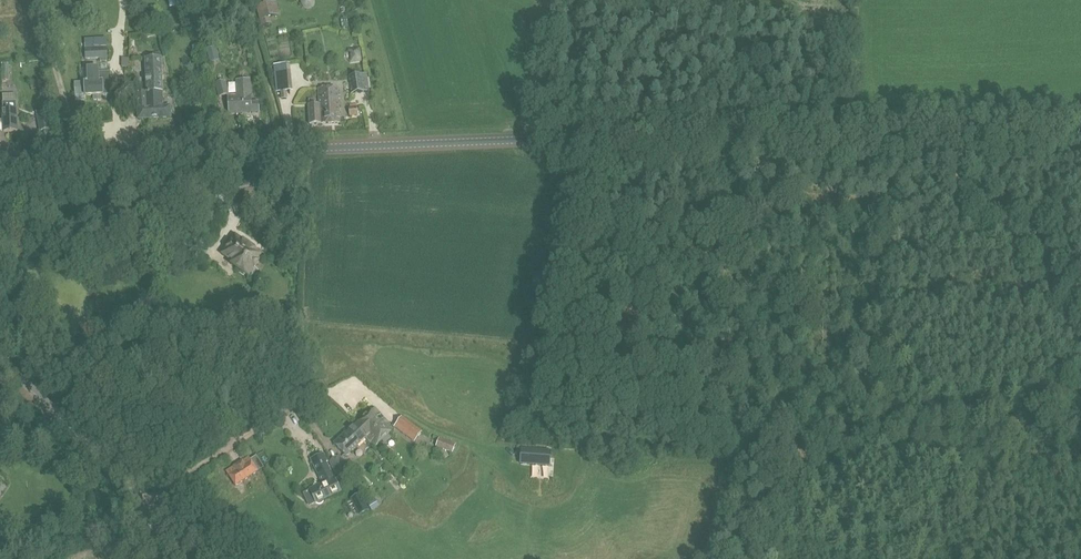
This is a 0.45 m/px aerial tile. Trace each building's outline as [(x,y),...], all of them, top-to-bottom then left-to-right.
[(262,19),(263,25),(271,23),(270,17),(280,15),(277,3),(267,6),(267,8),(261,9),(259,3),(252,5),(253,11),(257,10),(259,19),(262,19)] [(101,58),(101,61),(106,61),(106,57),(106,42),(98,43),(98,48),(86,48),(86,58),(101,58)] [(211,62),(218,60),(214,46),(207,48),(211,62)] [(349,60),(349,64),(362,62),(360,47),(347,49),(348,53),(350,53),(350,60),(349,60)] [(138,92),(139,119),(170,117),(170,107),(163,107),(163,91),(161,58),(145,59),(147,91),(138,92)] [(94,95),(94,99),(101,99),(101,95),(103,95),(103,92),(112,91),(112,81),(99,82),(99,62),(87,63),(87,83),(75,83),(76,95),(86,94),(86,96),(94,95)] [(274,72),(276,92),(293,90),(291,70),(274,72)] [(348,76),(351,94),(370,91),(367,73),(348,76)] [(228,97),(229,114),(259,112),(258,102),(253,103),(251,80),(236,81),(237,96),(228,97)] [(215,83),(219,97),(229,94),(226,81),(215,83)] [(340,123),(339,98),(338,88),(319,89),(320,99),(320,105),(321,124),(340,123)] [(309,105),(310,124),(321,124),(320,105),(316,105),(316,100),(309,100),(309,105)] [(4,130),(4,132),(18,131),(16,102),(3,102),(3,111),(3,121),(0,121),(0,130),(4,130)] [(349,107),(350,116),(358,115),(357,103),(350,104),(350,107),(349,107)] [(37,111),(40,131),(53,129),(49,109),(37,111)] [(371,113),(376,133),(383,132),(378,111),(371,113)] [(246,277),(252,281),(259,272),(255,269),(265,255),(236,235),(233,233),(224,245),(227,246),(221,254),(231,262),(229,265),(246,277)] [(367,438),(373,445),(393,428),(375,408),(356,426),(367,438)] [(414,444),(421,434),(401,419),(394,429),(414,444)] [(334,443),(346,457),(367,438),(356,426),(347,434),(346,433),(334,443)] [(436,446),(453,453),(456,445),(439,438),(436,446)] [(520,464),(550,466),(551,450),(521,448),(520,464)] [(303,493),(310,506),(317,503),(318,504),(319,504),(320,504),(321,504),(322,503),(323,503),(324,502),(324,501),(324,500),(341,492),(334,478),(334,479),(322,454),(312,459),(323,484),(310,490),(303,493)] [(249,456),(226,471),(236,485),(258,471),(249,456)] [(329,462),(335,475),(347,470),(341,456),(329,462)] [(221,511),(232,503),(226,493),(214,501),(221,511)] [(360,495),(352,499),(359,514),(367,510),(360,495)] [(368,503),(372,510),(379,506),(375,498),(368,503)]
